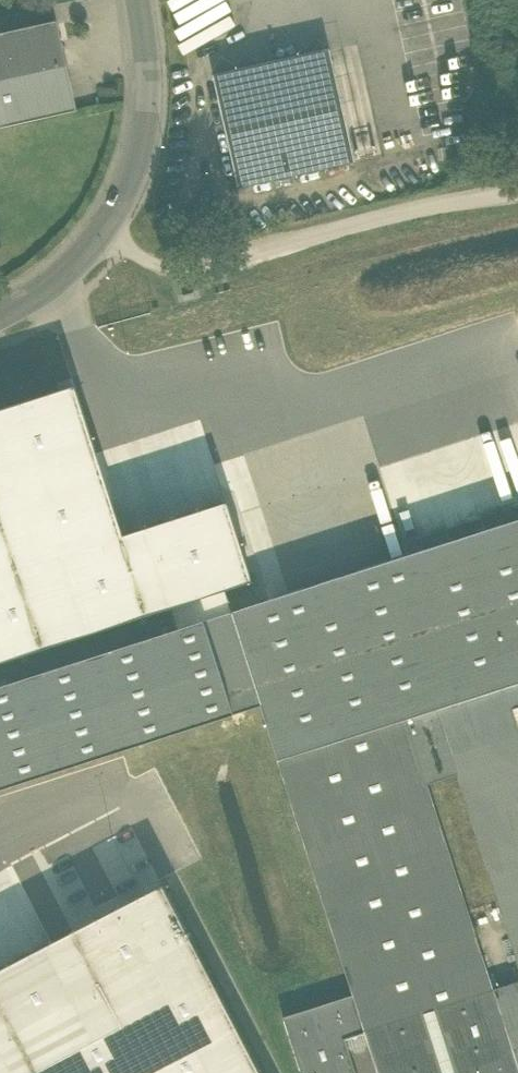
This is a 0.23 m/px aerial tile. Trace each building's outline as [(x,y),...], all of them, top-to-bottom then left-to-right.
[(0,34),(0,128),(77,111),(57,22),(0,34)] [(214,76),(239,188),(355,161),(330,50),(214,76)] [(171,609),(178,630),(232,613),(225,591),(253,583),(227,503),(123,536),(75,387),(0,411),(0,664),(171,609)] [(496,513),(482,519),(486,531),(501,526),(496,513)] [(501,526),(486,531),(450,543),(435,547),(425,551),(410,556),(232,613),(178,630),(0,687),(0,790),(261,705),(278,760),(410,718),(431,783),(462,775),(442,710),(517,686),(517,521),(501,526)] [(431,535),(435,547),(450,543),(446,530),(431,535)] [(421,538),(406,543),(410,556),(425,551),(421,538)] [(442,710),(462,775),(517,949),(517,686),(442,710)] [(431,783),(410,718),(278,760),(353,996),(365,1033),(378,1072),(517,1072),(517,1057),(497,991),(431,783)] [(162,886),(0,970),(0,1072),(260,1072),(162,886)] [(497,991),(517,1057),(517,984),(497,991)] [(301,1072),(356,1072),(345,1040),(365,1033),(353,996),(283,1018),(301,1072)]
